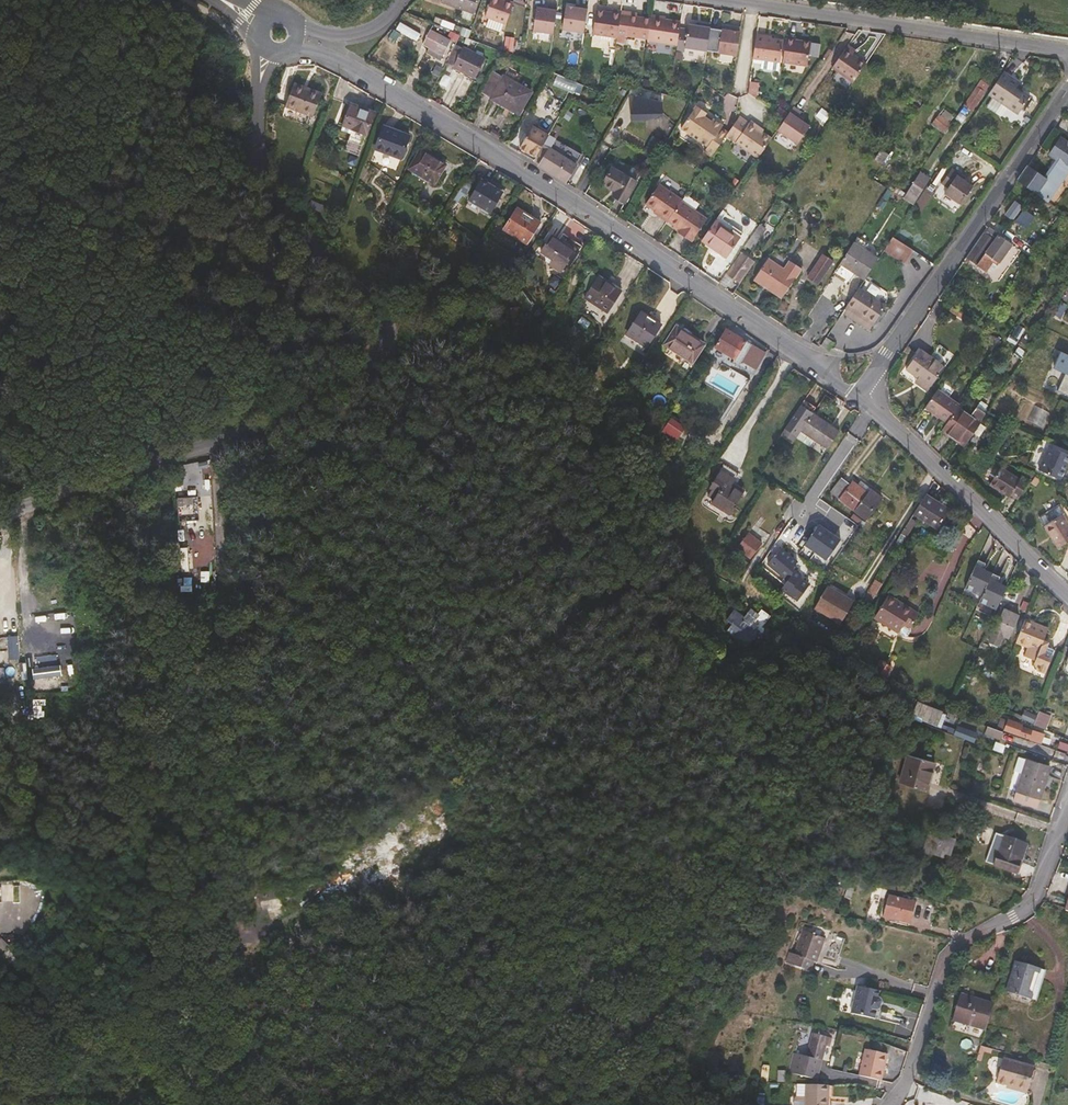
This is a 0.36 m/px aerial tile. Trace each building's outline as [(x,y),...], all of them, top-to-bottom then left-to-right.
[(474,13),(478,0),(442,0),(441,1),(444,2),(474,13)] [(486,16),(507,23),(514,2),(508,0),(491,0),(486,16)] [(580,4),(580,8),(567,6),(563,28),(584,32),(589,6),(580,4)] [(534,27),(554,30),(558,7),(548,5),(548,8),(537,7),(534,27)] [(613,9),(613,12),(598,9),(594,33),(618,37),(619,34),(622,14),(622,11),(613,9)] [(652,19),(622,14),(619,34),(648,39),(652,19)] [(678,45),(679,38),(681,27),(682,21),(666,19),(667,17),(652,14),(652,19),(648,39),(648,41),(678,45)] [(679,38),(678,45),(677,48),(685,49),(686,46),(706,50),(711,24),(701,22),(700,25),(690,23),(689,28),(681,27),(679,38)] [(719,52),(737,55),(741,28),(732,27),(732,30),(729,30),(722,29),(719,52)] [(430,30),(422,44),(443,54),(450,41),(430,30)] [(765,37),(766,34),(757,33),(753,58),(781,62),(784,39),(772,38),(765,37)] [(799,37),(787,35),(783,59),(810,63),(814,42),(798,39),(799,37)] [(464,47),(463,48),(455,44),(446,63),(475,77),(485,58),(464,47)] [(851,54),(854,50),(847,45),(831,67),(853,82),(865,63),(851,54)] [(491,68),(479,91),(491,98),(504,75),(491,68)] [(1016,87),(1019,82),(1003,71),(988,93),(1018,114),(1030,96),(1016,87)] [(519,114),(532,91),(504,75),(491,98),(519,114)] [(972,109),(988,84),(981,79),(964,104),(972,109)] [(310,88),(295,82),(293,86),(309,91),(310,88)] [(313,116),(322,93),(310,88),(309,91),(293,86),(285,106),(313,116)] [(635,97),(629,94),(621,108),(631,114),(631,120),(650,119),(663,114),(663,102),(635,96),(635,97)] [(375,112),(352,103),(344,125),(349,127),(367,134),(375,112)] [(705,151),(712,156),(728,132),(721,127),(722,125),(712,118),(711,121),(703,116),(706,112),(696,105),(681,128),(708,146),(705,151)] [(797,119),(801,113),(793,108),(777,131),(797,144),(809,127),(797,119)] [(953,116),(943,108),(938,115),(948,122),(953,116)] [(945,133),(951,124),(948,122),(938,115),(932,124),(945,133)] [(758,127),(759,126),(751,120),(750,121),(743,116),(729,137),(759,157),(772,137),(758,127)] [(351,130),(366,136),(367,134),(349,127),(344,125),(342,130),(350,133),(351,130)] [(401,158),(410,135),(385,125),(376,148),(401,158)] [(536,156),(542,144),(543,145),(549,135),(532,126),(520,147),(536,156)] [(651,156),(660,141),(653,137),(644,152),(651,156)] [(1037,193),(1036,194),(1047,202),(1067,172),(1067,143),(1061,138),(1050,154),(1057,159),(1044,178),(1027,167),(1019,180),(1037,193)] [(544,158),(540,166),(566,182),(576,164),(545,146),(538,155),(544,158)] [(422,149),(410,168),(434,184),(446,165),(422,149)] [(881,150),(874,159),(882,164),(888,154),(881,150)] [(936,182),(948,164),(943,160),(931,179),(936,182)] [(625,163),(615,162),(612,167),(636,181),(641,172),(625,163)] [(961,204),(973,187),(963,180),(956,175),(959,170),(953,166),(941,184),(948,188),(945,192),(961,204)] [(614,196),(625,202),(636,181),(612,167),(603,184),(616,192),(614,196)] [(963,180),(966,175),(959,170),(956,175),(963,180)] [(912,205),(930,178),(920,172),(903,198),(912,205)] [(482,179),(470,200),(492,213),(503,192),(482,179)] [(667,220),(681,201),(682,199),(660,184),(646,204),(655,210),(654,212),(667,221),(667,220)] [(1012,220),(1023,206),(1015,200),(1005,215),(1012,220)] [(681,201),(667,220),(680,229),(678,232),(691,241),(707,219),(681,201)] [(518,208),(504,229),(527,244),(541,222),(518,208)] [(727,257),(740,237),(715,220),(702,239),(727,257)] [(425,236),(432,224),(427,221),(420,232),(425,236)] [(757,241),(766,227),(760,222),(750,236),(757,241)] [(986,271),(995,258),(1007,239),(989,227),(967,258),(986,271)] [(553,259),(550,264),(561,271),(575,251),(552,235),(541,251),(553,259)] [(913,249),(892,235),(884,249),(904,263),(913,249)] [(853,243),(840,263),(854,272),(867,251),(853,243)] [(864,279),(878,258),(867,251),(854,272),(864,279)] [(741,253),(727,274),(732,277),(740,282),(753,261),(741,253)] [(818,284),(834,261),(824,254),(808,278),(818,284)] [(768,259),(755,278),(774,291),(793,263),(791,261),(784,270),(768,259)] [(782,297),(802,268),(793,263),(774,291),(782,297)] [(726,287),(732,277),(727,274),(726,273),(719,282),(726,287)] [(599,276),(585,297),(608,312),(622,291),(599,276)] [(868,332),(885,306),(858,288),(841,315),(868,332)] [(514,324),(523,322),(519,305),(510,307),(514,324)] [(953,307),(950,311),(958,316),(961,313),(953,307)] [(641,312),(629,331),(648,343),(660,325),(641,312)] [(678,325),(665,344),(693,362),(705,343),(678,325)] [(732,363),(753,376),(769,348),(749,335),(745,340),(726,328),(715,347),(734,358),(732,363)] [(829,350),(834,342),(826,337),(821,344),(829,350)] [(920,349),(906,369),(919,378),(921,376),(933,385),(945,367),(920,349)] [(1056,369),(1063,353),(1061,351),(1045,386),(1059,393),(1067,374),(1056,369)] [(1063,353),(1056,369),(1067,374),(1059,393),(1067,397),(1067,355),(1063,353)] [(919,378),(931,387),(933,385),(921,376),(919,378)] [(958,407),(960,405),(937,388),(924,407),(947,423),(958,407)] [(1027,420),(1044,425),(1049,410),(1032,404),(1027,420)] [(947,423),(941,430),(950,436),(967,413),(958,407),(947,423)] [(977,407),(971,416),(967,413),(950,436),(964,446),(981,423),(979,421),(985,412),(977,407)] [(813,414),(801,430),(802,431),(815,440),(829,449),(840,433),(813,414)] [(670,417),(663,433),(679,440),(686,424),(670,417)] [(797,438),(811,447),(815,440),(802,431),(797,438)] [(1039,470),(1062,480),(1067,466),(1067,454),(1049,446),(1039,470)] [(740,474),(725,464),(721,470),(736,479),(740,474)] [(1012,493),(1011,495),(1018,499),(1029,481),(1023,477),(1022,476),(1020,480),(1001,467),(990,484),(1005,494),(1008,491),(1012,493)] [(708,497),(713,500),(711,504),(730,515),(744,493),(732,486),(734,482),(736,479),(721,470),(709,489),(712,491),(708,497)] [(1026,471),(1023,477),(1029,481),(1033,474),(1026,471)] [(855,510),(868,493),(857,484),(852,481),(849,485),(842,479),(832,492),(855,510)] [(871,488),(860,480),(857,484),(868,493),(871,488)] [(744,493),(746,490),(734,482),(732,486),(744,493)] [(882,497),(871,488),(868,493),(855,510),(866,518),(882,497)] [(950,509),(927,495),(915,514),(938,528),(950,509)] [(200,518),(199,496),(179,497),(179,519),(200,518)] [(1044,526),(1062,514),(1057,506),(1039,517),(1044,526)] [(1044,526),(1058,547),(1067,541),(1067,524),(1062,514),(1044,526)] [(910,531),(916,521),(911,518),(905,528),(910,531)] [(826,560),(840,540),(818,525),(804,545),(826,560)] [(749,536),(741,547),(751,554),(760,544),(749,536)] [(782,549),(769,565),(786,578),(792,570),(798,562),(782,549)] [(872,550),(868,558),(874,562),(879,554),(872,550)] [(976,565),(964,590),(981,598),(991,578),(993,573),(976,565)] [(790,581),(796,573),(792,570),(786,578),(790,581)] [(735,587),(718,577),(716,581),(733,591),(735,587)] [(981,598),(979,603),(996,611),(1007,586),(991,578),(981,598)] [(880,584),(874,581),(870,589),(875,593),(880,584)] [(841,624),(855,601),(828,585),(814,607),(841,624)] [(863,601),(868,604),(875,593),(870,589),(863,601)] [(951,590),(944,603),(950,607),(957,594),(951,590)] [(903,604),(887,593),(885,596),(902,607),(903,604)] [(909,628),(918,613),(903,604),(902,607),(885,596),(872,616),(897,632),(902,624),(909,628)] [(764,625),(776,609),(771,605),(759,621),(764,625)] [(1003,635),(1009,638),(1020,615),(1004,608),(994,631),(992,631),(988,641),(998,646),(1003,635)] [(734,613),(729,620),(733,623),(738,616),(734,613)] [(758,631),(738,616),(733,623),(727,631),(747,646),(758,631)] [(801,616),(796,623),(809,632),(813,625),(801,616)] [(1043,640),(1048,628),(1026,619),(1016,642),(1028,647),(1024,655),(1035,659),(1033,663),(1036,669),(1045,672),(1054,649),(1048,642),(1043,640)] [(8,659),(20,658),(20,635),(8,635),(8,659)] [(882,660),(875,672),(878,674),(885,662),(882,660)] [(885,678),(892,665),(885,662),(878,674),(885,678)] [(889,680),(895,667),(892,665),(885,678),(889,680)] [(924,717),(923,721),(931,724),(936,708),(915,700),(910,712),(924,717)] [(1026,707),(1022,719),(1048,728),(1052,717),(1026,707)] [(938,726),(943,711),(936,708),(931,724),(938,726)] [(997,727),(1041,743),(1045,734),(1033,730),(1033,728),(1001,717),(997,727)] [(957,726),(954,734),(975,741),(977,733),(957,726)] [(987,726),(985,733),(1001,739),(1003,732),(987,726)] [(910,756),(902,783),(926,790),(934,763),(910,756)] [(1026,758),(1015,790),(1040,798),(1051,766),(1026,758)] [(412,821),(421,835),(435,826),(426,812),(412,821)] [(942,856),(943,853),(950,856),(954,840),(929,832),(924,849),(928,850),(928,852),(942,856)] [(996,833),(986,861),(1017,872),(1027,844),(996,833)] [(890,895),(884,916),(909,923),(915,902),(890,895)] [(816,962),(825,938),(803,930),(795,954),(790,953),(786,963),(807,971),(811,960),(816,962)] [(830,933),(821,958),(836,963),(844,939),(830,933)] [(1016,960),(1006,990),(1022,996),(1032,965),(1016,960)] [(1030,998),(1040,968),(1032,965),(1022,996),(1030,998)] [(879,999),(880,992),(858,986),(851,1013),(875,1020),(877,1011),(880,1009),(882,1002),(880,999),(879,999)] [(961,994),(953,1020),(983,1029),(991,1004),(961,994)] [(827,1044),(830,1035),(813,1029),(806,1052),(814,1054),(818,1055),(821,1043),(827,1044)] [(888,1052),(870,1047),(862,1073),(880,1078),(888,1052)] [(791,1048),(786,1067),(809,1073),(814,1054),(806,1052),(791,1048)] [(813,1074),(818,1055),(814,1054),(809,1073),(813,1074)] [(1026,1093),(1033,1067),(1003,1059),(996,1082),(1014,1087),(1014,1089),(1026,1093)] [(804,1104),(827,1104),(828,1083),(805,1082),(805,1093),(804,1104)] [(805,1093),(797,1093),(794,1095),(794,1103),(795,1104),(804,1104),(805,1093)]
